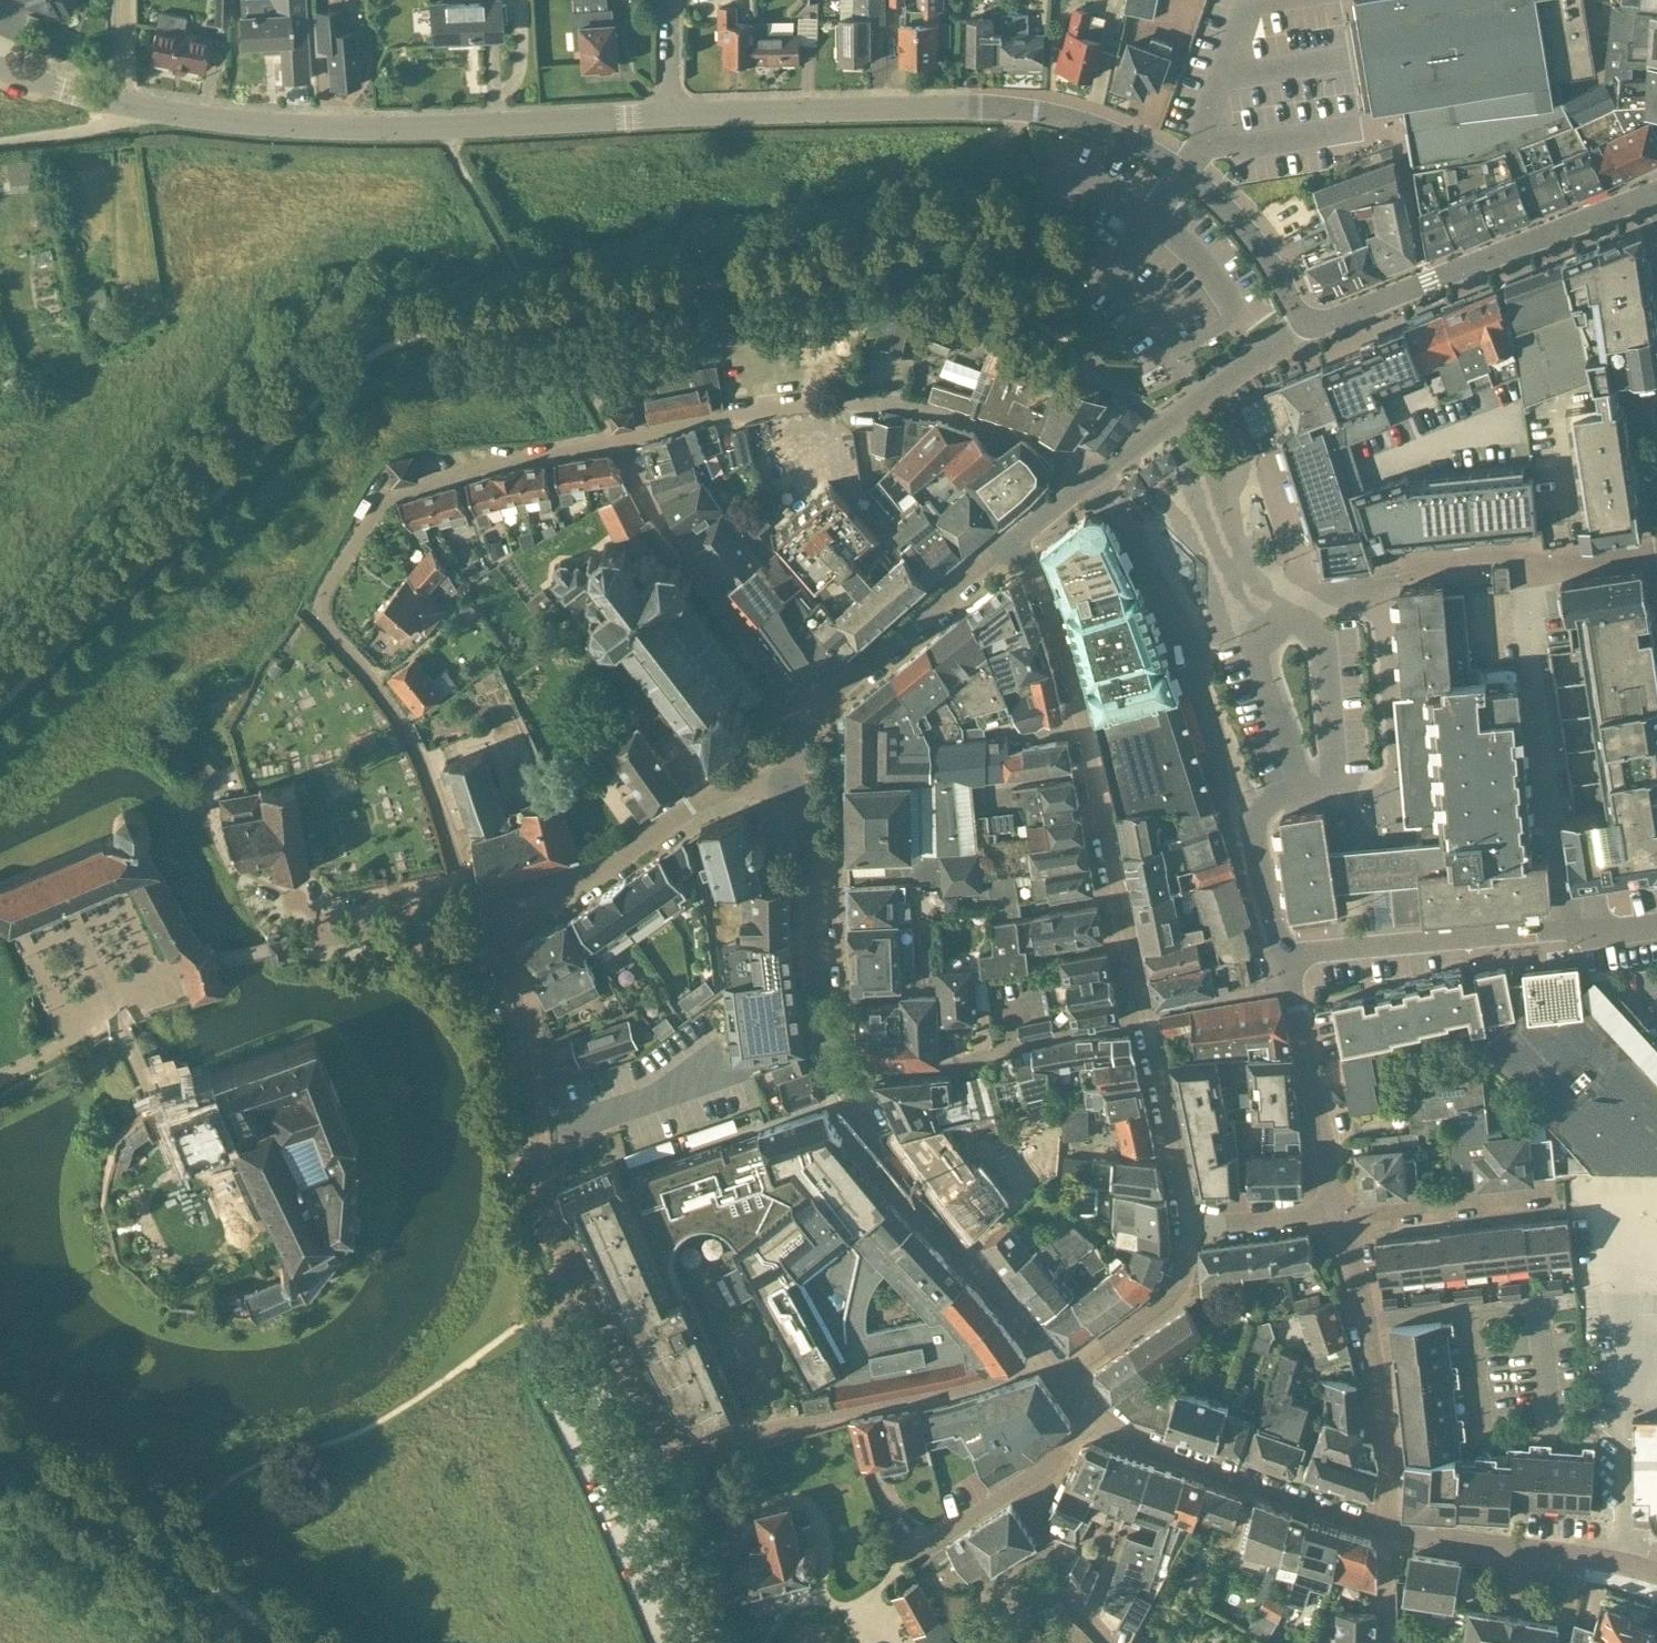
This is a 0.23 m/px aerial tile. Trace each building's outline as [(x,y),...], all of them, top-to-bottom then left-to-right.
[(33,3),(31,10),(57,18),(59,11),(69,14),(74,0),(24,0),(33,3)] [(231,0),(215,0),(214,26),(230,26),(231,0)] [(240,16),(242,47),(281,45),(283,81),(310,79),(307,29),(306,0),(240,0),(240,16)] [(499,0),(431,4),(434,41),(448,40),(448,46),(472,45),(472,38),(501,36),(500,21),(506,21),(505,4),(499,4),(499,0)] [(581,47),(583,67),(598,66),(600,68),(610,67),(611,65),(615,65),(610,7),(609,7),(609,0),(571,0),(572,10),(570,11),(573,48),(581,47)] [(871,22),(887,22),(887,0),(855,0),(855,19),(841,19),(841,63),(872,63),(871,22)] [(937,45),(953,45),(953,23),(941,23),(941,11),(946,11),(946,0),(918,0),(918,10),(907,10),(907,24),(902,24),(902,63),(937,63),(937,45)] [(1125,12),(1154,18),(1158,0),(1127,0),(1125,12)] [(1374,110),(1404,105),(1449,98),(1511,88),(1559,80),(1596,74),(1584,0),(1356,0),(1374,110)] [(1624,10),(1631,14),(1651,14),(1651,4),(1656,4),(1656,0),(1625,0),(1624,10)] [(1566,100),(1587,146),(1593,160),(1598,157),(1608,186),(1627,177),(1656,162),(1656,123),(1653,123),(1651,118),(1649,115),(1656,115),(1656,65),(1650,65),(1649,78),(1633,79),(1633,66),(1648,66),(1649,61),(1656,60),(1656,14),(1651,14),(1631,14),(1624,10),(1612,4),(1609,35),(1604,83),(1587,91),(1566,100)] [(724,63),(754,63),(754,23),(738,23),(738,7),(719,7),(719,43),(724,43),(724,63)] [(1092,78),(1101,41),(1105,25),(1090,22),(1093,11),(1077,8),(1061,71),(1092,78)] [(343,10),(313,11),(315,46),(328,45),(328,55),(331,87),(337,87),(339,88),(345,88),(346,86),(361,85),(356,29),(344,30),(343,10)] [(160,12),(157,27),(151,62),(203,72),(210,37),(184,32),(187,17),(160,12)] [(1003,67),(1004,16),(1004,13),(993,13),(993,19),(969,19),(969,62),(992,63),(991,70),(1003,70),(1003,67)] [(1028,16),(1004,16),(1003,67),(1008,67),(1009,70),(1029,71),(1029,68),(1044,68),(1044,34),(1028,34),(1028,16)] [(767,23),(754,23),(754,63),(799,63),(800,34),(767,34),(767,23)] [(1159,87),(1170,57),(1174,45),(1153,37),(1148,49),(1130,43),(1115,85),(1145,95),(1149,83),(1159,87)] [(1449,98),(1404,105),(1428,257),(1458,245),(1458,244),(1466,240),(1467,242),(1496,230),(1495,228),(1504,225),(1504,227),(1533,215),(1533,214),(1542,211),(1542,212),(1571,200),(1571,199),(1580,195),(1580,197),(1606,187),(1608,186),(1598,157),(1593,160),(1587,146),(1567,102),(1566,100),(1562,102),(1559,80),(1511,88),(1514,109),(1453,119),(1449,98)] [(1329,222),(1357,212),(1399,195),(1395,161),(1316,189),(1329,222)] [(1404,194),(1399,195),(1357,212),(1369,241),(1380,276),(1383,275),(1382,274),(1417,260),(1404,194)] [(1113,212),(1108,222),(1120,229),(1122,225),(1126,219),(1117,214),(1113,212)] [(1327,296),(1380,276),(1369,241),(1357,212),(1329,222),(1336,241),(1305,253),(1308,264),(1319,293),(1327,296)] [(1563,261),(1584,332),(1583,333),(1593,378),(1594,384),(1597,384),(1600,402),(1568,407),(1571,426),(1586,521),(1582,521),(1585,541),(1575,543),(1575,542),(1574,542),(1574,544),(1586,542),(1586,543),(1643,534),(1625,419),(1623,405),(1620,405),(1619,405),(1616,381),(1656,374),(1656,322),(1643,229),(1632,234),(1563,261)] [(1563,261),(1507,283),(1509,306),(1519,372),(1524,403),(1593,378),(1583,333),(1584,332),(1563,261)] [(1497,289),(1443,311),(1472,384),(1474,388),(1519,372),(1509,306),(1505,308),(1497,289)] [(1457,390),(1472,384),(1443,311),(1406,326),(1423,367),(1450,357),(1448,366),(1457,390)] [(891,352),(916,358),(923,323),(898,317),(897,325),(890,324),(886,341),(893,343),(891,352)] [(1429,382),(1423,367),(1406,326),(1378,338),(1379,341),(1362,348),(1363,351),(1325,366),(1346,422),(1345,443),(1351,441),(1393,425),(1383,401),(1429,382)] [(788,348),(800,339),(792,328),(780,337),(788,348)] [(1011,427),(1038,435),(1041,435),(1041,434),(1096,450),(1125,412),(1109,400),(1063,380),(1050,375),(1051,373),(1005,354),(1004,355),(991,350),(972,395),(934,383),(929,400),(983,416),(1012,425),(1011,427)] [(713,410),(710,394),(722,392),(717,365),(654,377),(658,395),(646,397),(651,423),(713,410)] [(1281,387),(1265,394),(1277,424),(1283,429),(1277,436),(1311,545),(1316,542),(1321,575),(1374,568),(1369,550),(1336,446),(1345,443),(1346,422),(1325,366),(1280,385),(1281,387)] [(635,408),(612,412),(615,430),(638,426),(638,425),(635,408)] [(875,420),(872,452),(904,456),(937,422),(903,418),(902,423),(875,420)] [(939,419),(937,422),(904,456),(894,466),(886,473),(894,483),(901,475),(914,491),(914,490),(920,498),(904,511),(880,482),(872,489),(890,512),(884,517),(879,521),(906,554),(931,583),(943,572),(970,551),(1001,524),(1002,525),(1006,521),(1038,495),(1046,487),(1049,483),(1050,467),(1037,446),(1025,437),(1023,439),(997,458),(975,433),(939,419)] [(812,686),(859,645),(815,595),(813,597),(794,574),(781,584),(780,582),(777,585),(760,566),(776,553),(759,533),(771,523),(760,512),(737,527),(725,510),(724,510),(718,500),(717,501),(709,490),(710,489),(707,484),(716,479),(713,475),(701,443),(720,439),(716,425),(696,430),(688,433),(688,432),(644,446),(652,478),(653,477),(663,502),(688,538),(757,623),(779,652),(804,686),(812,686)] [(753,463),(746,428),(733,431),(736,447),(728,449),(732,467),(739,465),(739,466),(753,463)] [(1350,442),(1345,443),(1336,446),(1369,550),(1383,545),(1390,545),(1391,545),(1400,544),(1411,543),(1524,532),(1538,531),(1532,476),(1525,476),(1409,487),(1408,479),(1407,476),(1387,482),(1383,483),(1371,487),(1365,489),(1350,442)] [(609,483),(611,501),(629,491),(624,481),(611,454),(586,458),(591,486),(609,483)] [(415,458),(415,455),(389,461),(393,480),(394,486),(420,481),(415,458)] [(575,503),(573,489),(591,486),(586,458),(555,464),(560,491),(563,505),(575,503)] [(553,510),(551,497),(546,465),(521,469),(527,500),(540,498),(543,512),(553,510)] [(530,514),(527,500),(521,469),(495,475),(501,506),(515,503),(518,516),(530,514)] [(492,523),(488,510),(501,506),(495,475),(468,483),(482,526),(492,523)] [(470,522),(466,512),(458,486),(431,494),(439,521),(451,517),(454,527),(470,522)] [(590,605),(597,615),(596,616),(594,633),(604,646),(621,647),(667,707),(680,724),(696,744),(714,729),(723,740),(737,729),(752,718),(743,707),(763,692),(688,596),(689,595),(690,579),(679,565),(685,561),(651,519),(646,522),(630,491),(629,491),(611,501),(598,507),(617,543),(637,532),(663,564),(646,577),(625,550),(608,548),(595,559),(593,576),(580,561),(574,566),(570,561),(562,561),(556,565),(555,573),(559,578),(553,583),(567,601),(576,594),(587,607),(590,605)] [(876,534),(837,491),(779,542),(817,586),(837,568),(842,573),(856,561),(852,556),(876,534)] [(431,539),(426,525),(439,521),(431,494),(400,504),(413,529),(424,541),(431,539)] [(1088,520),(1087,521),(1085,518),(1076,525),(1059,538),(1043,551),(1067,610),(1097,722),(1180,699),(1140,590),(1109,524),(1106,525),(1105,524),(1104,522),(1103,521),(1102,520),(1101,519),(1100,518),(1098,518),(1097,517),(1094,517),(1092,518),(1090,519),(1088,520)] [(558,531),(554,524),(542,530),(546,538),(558,531)] [(458,590),(448,572),(432,548),(408,577),(429,594),(440,581),(454,594),(458,590)] [(840,573),(815,595),(859,645),(862,644),(918,593),(931,583),(906,554),(890,568),(879,556),(864,570),(857,562),(842,575),(840,573)] [(1493,568),(1495,592),(1511,591),(1509,566),(1493,568)] [(1652,622),(1644,570),(1562,583),(1567,618),(1588,615),(1618,810),(1564,819),(1569,851),(1568,851),(1573,887),(1656,874),(1656,656),(1652,622)] [(1021,575),(1005,585),(1022,624),(1027,636),(1042,631),(1021,575)] [(448,609),(429,594),(408,577),(377,616),(405,639),(416,625),(427,634),(448,609)] [(1022,624),(1005,585),(1004,583),(991,593),(973,608),(983,638),(1007,627),(1008,630),(1022,624)] [(1332,922),(1331,910),(1340,909),(1337,888),(1370,885),(1392,883),(1395,924),(1541,911),(1541,906),(1552,905),(1548,860),(1532,862),(1531,848),(1528,848),(1526,835),(1533,834),(1520,688),(1474,692),(1465,594),(1445,596),(1444,584),(1401,588),(1403,614),(1397,614),(1403,689),(1413,688),(1414,698),(1405,698),(1408,728),(1413,727),(1416,756),(1413,756),(1415,785),(1413,785),(1416,825),(1423,824),(1424,842),(1367,847),(1331,850),(1325,810),(1310,812),(1281,816),(1283,827),(1278,828),(1291,916),(1292,916),(1294,928),(1332,922)] [(973,608),(931,642),(953,687),(940,694),(952,719),(971,712),(979,731),(984,731),(984,728),(1015,719),(1005,703),(1000,687),(988,651),(987,650),(983,638),(973,608)] [(1053,663),(1042,631),(1027,636),(1012,641),(1012,642),(1021,672),(1024,671),(1025,678),(1033,675),(1054,667),(1053,663)] [(931,642),(892,674),(927,744),(985,738),(984,731),(979,731),(971,712),(952,719),(940,694),(953,687),(931,642)] [(1012,642),(988,651),(1000,687),(1005,703),(1015,719),(1018,718),(1022,728),(1024,728),(1026,731),(1046,727),(1045,720),(1047,720),(1046,717),(1033,675),(1025,678),(1024,671),(1021,672),(1012,642)] [(400,690),(404,696),(431,676),(417,657),(397,672),(390,677),(400,690)] [(276,662),(270,673),(276,677),(283,666),(276,662)] [(1047,720),(1065,717),(1056,671),(1054,667),(1033,675),(1046,717),(1047,720)] [(448,672),(436,682),(431,676),(404,696),(415,710),(418,715),(457,685),(448,672)] [(848,731),(848,783),(972,784),(986,782),(1007,780),(1004,758),(1009,752),(1008,736),(985,738),(927,744),(892,674),(848,711),(848,731)] [(1095,723),(1119,815),(1155,813),(1177,812),(1215,808),(1181,699),(1180,699),(1097,722),(1095,723)] [(609,747),(640,790),(626,801),(640,821),(655,811),(655,812),(687,790),(654,744),(680,724),(667,707),(642,727),(640,724),(609,747)] [(1069,739),(1038,744),(1038,743),(1023,746),(1023,748),(1009,752),(1004,758),(1007,780),(1038,775),(1038,774),(1073,768),(1069,739)] [(456,776),(474,828),(508,817),(486,752),(445,766),(449,777),(449,779),(453,778),(456,776)] [(989,815),(975,816),(979,854),(982,881),(1017,878),(1031,875),(1091,864),(1083,815),(1076,816),(1074,805),(1080,804),(1075,778),(1038,784),(1021,786),(1030,835),(991,839),(989,815)] [(850,857),(979,854),(975,816),(972,784),(848,783),(850,857)] [(219,797),(222,817),(238,862),(270,857),(274,874),(308,868),(294,785),(260,791),(245,794),(219,797)] [(561,797),(524,812),(523,825),(474,842),(487,883),(581,856),(561,797)] [(1155,813),(1119,815),(1151,979),(1156,1006),(1158,1005),(1218,992),(1268,981),(1252,924),(1220,824),(1215,808),(1177,812),(1155,813)] [(102,839),(0,883),(0,923),(8,930),(9,929),(11,929),(65,906),(128,879),(133,889),(134,891),(170,959),(180,957),(182,965),(185,976),(191,996),(191,997),(223,989),(216,964),(215,960),(212,949),(211,943),(203,945),(159,867),(147,843),(150,824),(141,811),(124,810),(111,823),(109,839),(102,839)] [(989,813),(991,831),(1014,829),(1012,810),(989,813)] [(767,884),(769,884),(759,852),(764,852),(769,847),(770,841),(764,835),(757,835),(755,837),(747,812),(702,828),(703,832),(717,873),(719,880),(723,892),(743,888),(754,886),(767,884)] [(640,871),(639,871),(665,909),(664,909),(667,914),(685,901),(682,897),(689,892),(678,878),(695,866),(689,847),(686,843),(685,841),(684,842),(663,856),(662,855),(661,856),(640,871)] [(979,854),(850,857),(851,886),(852,922),(900,921),(909,916),(930,916),(933,916),(933,911),(946,911),(946,908),(992,904),(993,922),(1023,918),(1018,886),(1017,878),(982,881),(979,854)] [(1091,864),(1031,875),(1035,901),(1038,900),(1052,898),(1052,899),(1096,891),(1091,864)] [(618,884),(604,894),(631,932),(664,909),(665,909),(639,871),(628,879),(627,878),(618,884)] [(744,945),(791,936),(790,885),(769,885),(769,884),(767,884),(754,886),(743,888),(743,908),(743,918),(742,941),(742,945),(744,945)] [(575,916),(568,921),(584,952),(595,945),(600,953),(631,932),(604,894),(603,895),(604,896),(583,910),(574,916),(575,916)] [(1105,938),(1099,906),(1033,916),(1023,918),(993,922),(995,953),(983,954),(985,974),(1027,971),(1027,968),(1029,968),(1027,951),(1037,949),(1105,938)] [(900,921),(852,922),(853,950),(854,950),(855,971),(856,986),(865,985),(865,987),(903,986),(902,984),(912,984),(912,964),(915,964),(914,925),(931,924),(930,916),(909,916),(900,921)] [(567,922),(521,946),(549,1001),(595,978),(583,955),(567,923),(567,922)] [(267,935),(268,941),(271,956),(271,962),(283,960),(281,947),(279,934),(267,935)] [(771,1056),(790,1053),(805,1052),(805,1051),(791,936),(744,945),(742,945),(742,941),(724,943),(729,984),(726,984),(736,1060),(771,1056)] [(1067,983),(1112,975),(1108,953),(1063,960),(1067,983)] [(935,955),(923,956),(925,984),(937,983),(935,955)] [(1470,1016),(1473,1031),(1488,1028),(1487,1021),(1513,1017),(1509,982),(1506,967),(1475,974),(1477,987),(1467,989),(1462,968),(1431,974),(1432,977),(1403,983),(1404,986),(1375,991),(1379,1007),(1368,1010),(1365,996),(1334,1003),(1344,1051),(1345,1051),(1346,1060),(1343,1061),(1348,1086),(1345,1087),(1351,1114),(1388,1109),(1383,1082),(1396,1079),(1390,1048),(1395,1047),(1394,1041),(1395,1041),(1395,1038),(1423,1032),(1422,1029),(1451,1023),(1450,1020),(1470,1016)] [(975,970),(937,972),(943,1022),(978,1020),(975,970)] [(1526,976),(1526,981),(1509,982),(1519,1031),(1523,1030),(1478,1049),(1599,1169),(1656,1172),(1656,1074),(1562,972),(1547,985),(1535,972),(1534,971),(1533,971),(1532,970),(1531,970),(1529,971),(1528,971),(1527,972),(1526,973),(1526,975),(1526,976)] [(1115,997),(1112,975),(1067,983),(1071,1005),(1115,997)] [(706,980),(692,990),(702,1003),(716,992),(706,980)] [(692,990),(678,1000),(688,1013),(702,1003),(692,990)] [(902,996),(902,1002),(904,1033),(860,1036),(868,1062),(875,1066),(940,1063),(938,995),(902,996)] [(1279,996),(1232,1004),(1238,1057),(1293,1053),(1279,996)] [(1075,1028),(1119,1020),(1115,997),(1071,1005),(1075,1028)] [(858,1011),(860,1036),(904,1033),(902,1002),(861,1005),(858,1011)] [(1196,1060),(1238,1057),(1232,1004),(1192,1011),(1191,1010),(1161,1016),(1164,1036),(1193,1031),(1196,1060)] [(667,1016),(653,1026),(662,1038),(676,1028),(667,1016)] [(1052,1018),(1041,1020),(1044,1035),(1055,1033),(1052,1018)] [(629,1019),(573,1037),(582,1065),(638,1047),(629,1019)] [(1041,1020),(1030,1023),(1033,1038),(1044,1035),(1041,1020)] [(1030,1023),(1018,1025),(1022,1040),(1033,1038),(1030,1023)] [(1056,1069),(1081,1065),(1081,1067),(1093,1066),(1132,1062),(1136,1060),(1131,1035),(1078,1039),(1033,1049),(1035,1063),(1034,1063),(1034,1066),(1056,1069)] [(355,1161),(355,1160),(356,1147),(351,1139),(352,1138),(313,1040),(205,1080),(206,1081),(165,1096),(166,1098),(162,1100),(153,1104),(146,1108),(141,1110),(143,1114),(144,1116),(117,1135),(113,1155),(116,1156),(128,1159),(129,1156),(133,1143),(152,1130),(153,1134),(157,1132),(163,1128),(173,1123),(180,1143),(179,1146),(191,1148),(192,1146),(215,1138),(218,1147),(229,1142),(245,1174),(254,1193),(264,1212),(272,1228),(274,1233),(284,1253),(287,1260),(286,1260),(280,1262),(278,1268),(279,1270),(243,1286),(254,1308),(255,1310),(307,1285),(337,1247),(336,1245),(349,1230),(350,1230),(355,1161)] [(806,1051),(805,1051),(805,1052),(790,1053),(793,1062),(772,1070),(778,1084),(781,1082),(791,1109),(823,1097),(812,1068),(806,1051)] [(1264,1123),(1277,1123),(1300,1123),(1293,1055),(1172,1063),(1203,1196),(1241,1195),(1239,1155),(1227,1121),(1255,1118),(1264,1119),(1264,1123)] [(1096,1081),(1101,1080),(1102,1087),(1124,1086),(1141,1081),(1136,1060),(1132,1062),(1093,1066),(1081,1067),(1083,1074),(1095,1074),(1096,1081)] [(1058,1098),(1056,1069),(1034,1066),(1034,1063),(1017,1067),(1027,1104),(1053,1099),(1058,1098)] [(1408,1098),(1412,1132),(1419,1132),(1447,1129),(1451,1162),(1463,1161),(1465,1174),(1480,1173),(1481,1183),(1531,1178),(1531,1177),(1556,1175),(1552,1137),(1527,1140),(1527,1136),(1503,1138),(1502,1130),(1489,1131),(1482,1070),(1435,1075),(1437,1095),(1408,1098)] [(966,1087),(953,1091),(951,1075),(875,1082),(902,1135),(900,1136),(901,1137),(968,1121),(1003,1110),(992,1072),(964,1079),(966,1087)] [(1111,1115),(1117,1114),(1146,1104),(1141,1081),(1124,1086),(1102,1087),(1084,1088),(1084,1103),(1085,1106),(1089,1106),(1098,1105),(1100,1117),(1111,1115)] [(1006,1161),(988,1134),(1001,1129),(1057,1114),(1053,1099),(1027,1104),(1016,1107),(1003,1110),(968,1121),(901,1137),(947,1196),(976,1234),(1005,1205),(1020,1188),(1010,1176),(995,1191),(984,1178),(1006,1161)] [(1090,1137),(1089,1106),(1085,1106),(1084,1103),(1080,1103),(1080,1100),(1063,1099),(1064,1137),(1090,1137)] [(1156,1150),(1146,1104),(1117,1114),(1125,1148),(1156,1150)] [(843,1138),(827,1110),(827,1109),(725,1146),(723,1142),(677,1158),(631,1174),(635,1184),(626,1187),(615,1161),(561,1185),(613,1301),(615,1302),(675,1411),(700,1432),(743,1413),(689,1288),(683,1290),(679,1282),(676,1274),(673,1265),(673,1255),(677,1245),(681,1238),(690,1231),(699,1227),(708,1226),(726,1233),(733,1239),(739,1247),(735,1250),(758,1293),(811,1390),(813,1397),(831,1393),(833,1405),(958,1382),(990,1373),(989,1371),(996,1368),(997,1370),(1030,1358),(1000,1316),(968,1279),(916,1222),(915,1223),(893,1199),(894,1199),(868,1172),(841,1140),(843,1138)] [(1264,1141),(1264,1155),(1248,1155),(1249,1194),(1277,1194),(1277,1123),(1264,1123),(1264,1141)] [(1301,1142),(1300,1123),(1277,1123),(1277,1194),(1304,1193),(1304,1154),(1302,1154),(1301,1142)] [(1402,1159),(1401,1150),(1400,1146),(1420,1144),(1419,1132),(1412,1132),(1371,1136),(1373,1153),(1360,1155),(1365,1196),(1405,1192),(1420,1190),(1417,1157),(1402,1159)] [(1115,1159),(1115,1160),(1095,1158),(1094,1159),(1064,1156),(1062,1180),(1079,1182),(1078,1188),(1113,1192),(1113,1189),(1116,1189),(1165,1195),(1159,1163),(1115,1159)] [(1116,1193),(1116,1189),(1113,1189),(1113,1192),(1078,1188),(1076,1214),(1098,1216),(1099,1206),(1116,1207),(1115,1225),(1121,1226),(1133,1227),(1170,1232),(1168,1201),(1116,1193)] [(1568,1218),(1546,1220),(1551,1263),(1573,1260),(1568,1218)] [(1530,1265),(1551,1263),(1546,1220),(1525,1223),(1530,1265)] [(984,1244),(1006,1273),(1034,1252),(1012,1223),(984,1244)] [(1525,1223),(1504,1225),(1509,1268),(1530,1265),(1525,1223)] [(1006,1273),(1024,1296),(1057,1270),(1067,1263),(1071,1267),(1083,1258),(1093,1272),(1099,1283),(1112,1274),(1107,1263),(1095,1243),(1075,1225),(1055,1239),(1045,1246),(1040,1249),(1039,1248),(1034,1252),(1006,1273)] [(1488,1270),(1509,1268),(1504,1225),(1483,1228),(1488,1270)] [(1170,1234),(1170,1232),(1133,1227),(1121,1226),(1118,1241),(1136,1245),(1136,1246),(1170,1252),(1170,1234)] [(1047,1227),(1036,1235),(1045,1246),(1055,1239),(1047,1227)] [(1483,1228),(1462,1230),(1467,1273),(1488,1270),(1483,1228)] [(1446,1275),(1467,1273),(1462,1230),(1441,1233),(1446,1275)] [(1424,1278),(1446,1275),(1441,1233),(1419,1235),(1424,1278)] [(1305,1273),(1312,1266),(1316,1265),(1311,1234),(1201,1249),(1202,1294),(1245,1288),(1243,1274),(1289,1268),(1296,1274),(1305,1273)] [(1419,1235),(1399,1238),(1404,1280),(1424,1278),(1419,1235)] [(1381,1283),(1404,1280),(1399,1238),(1376,1240),(1381,1283)] [(1161,1281),(1170,1252),(1136,1246),(1130,1264),(1161,1281)] [(1126,1261),(1114,1272),(1121,1282),(1138,1302),(1160,1282),(1161,1281),(1130,1264),(1126,1261)] [(1076,1290),(1057,1270),(1024,1296),(1043,1317),(1076,1290)] [(1114,1272),(1112,1274),(1099,1283),(1094,1286),(1119,1317),(1138,1302),(1121,1282),(1114,1272)] [(1563,1278),(1553,1279),(1555,1295),(1565,1293),(1563,1278)] [(1546,1296),(1555,1295),(1553,1279),(1543,1280),(1546,1296)] [(1521,1282),(1511,1284),(1513,1300),(1523,1299),(1521,1282)] [(1503,1301),(1513,1300),(1511,1284),(1501,1285),(1503,1301)] [(1099,1331),(1119,1317),(1094,1286),(1074,1300),(1099,1331)] [(1483,1287),(1469,1288),(1470,1300),(1484,1298),(1483,1287)] [(1456,1302),(1470,1300),(1469,1288),(1455,1290),(1456,1302)] [(1440,1292),(1426,1294),(1428,1305),(1442,1303),(1440,1292)] [(1298,1312),(1323,1303),(1319,1293),(1295,1301),(1298,1312)] [(1414,1307),(1428,1305),(1426,1294),(1412,1295),(1414,1307)] [(1399,1308),(1398,1297),(1383,1298),(1384,1310),(1399,1308)] [(1313,1353),(1316,1364),(1351,1355),(1348,1341),(1349,1341),(1335,1299),(1323,1303),(1298,1312),(1313,1353)] [(1099,1331),(1074,1300),(1047,1321),(1072,1351),(1099,1331)] [(1097,1370),(1096,1377),(1116,1400),(1149,1376),(1152,1380),(1157,1381),(1165,1374),(1187,1353),(1205,1338),(1187,1307),(1097,1370)] [(1280,1317),(1255,1324),(1247,1347),(1268,1353),(1274,1336),(1285,1333),(1280,1317)] [(1442,1322),(1391,1327),(1406,1460),(1403,1515),(1458,1518),(1459,1515),(1512,1518),(1513,1504),(1592,1508),(1595,1457),(1508,1451),(1507,1461),(1498,1461),(1498,1455),(1477,1454),(1477,1460),(1458,1459),(1442,1322)] [(1282,1347),(1259,1427),(1249,1456),(1296,1472),(1305,1443),(1298,1441),(1310,1404),(1292,1398),(1295,1390),(1289,1387),(1299,1355),(1282,1347)] [(1187,1353),(1165,1374),(1175,1385),(1198,1364),(1187,1353)] [(1073,1423),(1040,1373),(949,1405),(920,1410),(926,1439),(957,1432),(958,1434),(966,1439),(991,1481),(1038,1454),(1073,1423)] [(1116,1400),(1114,1401),(1134,1419),(1164,1429),(1177,1389),(1177,1387),(1157,1381),(1152,1380),(1149,1376),(1116,1400)] [(1327,1414),(1327,1420),(1361,1427),(1358,1384),(1318,1380),(1320,1394),(1321,1396),(1322,1415),(1327,1414)] [(1229,1404),(1177,1389),(1164,1429),(1216,1445),(1229,1404)] [(1233,1390),(1229,1404),(1216,1445),(1245,1454),(1256,1420),(1258,1413),(1256,1411),(1244,1407),(1247,1395),(1233,1390)] [(808,1413),(834,1408),(833,1405),(831,1393),(813,1397),(805,1399),(808,1413)] [(894,1454),(928,1447),(926,1439),(920,1410),(919,1407),(885,1414),(894,1454)] [(895,1462),(894,1454),(885,1414),(852,1421),(861,1469),(895,1462)] [(1633,1418),(1633,1496),(1632,1496),(1632,1513),(1638,1518),(1650,1518),(1652,1523),(1654,1527),(1656,1529),(1656,1418),(1633,1418)] [(1373,1444),(1362,1441),(1366,1428),(1361,1427),(1327,1420),(1325,1419),(1305,1475),(1375,1499),(1379,1468),(1373,1444)] [(1083,1446),(1066,1482),(1089,1494),(1091,1488),(1107,1450),(1103,1449),(1092,1444),(1092,1442),(1082,1446),(1083,1446)] [(1076,1526),(1071,1541),(1078,1544),(1098,1511),(1133,1523),(1135,1519),(1154,1466),(1107,1450),(1091,1488),(1089,1494),(1087,1499),(1085,1504),(1076,1526)] [(1154,1466),(1135,1519),(1169,1531),(1170,1529),(1174,1518),(1173,1518),(1177,1507),(1188,1477),(1154,1466)] [(1164,1547),(1163,1550),(1170,1553),(1183,1522),(1194,1527),(1198,1516),(1209,1484),(1188,1477),(1177,1507),(1173,1518),(1174,1518),(1170,1529),(1167,1539),(1164,1547)] [(1066,1482),(1052,1515),(1054,1534),(1071,1541),(1076,1526),(1085,1504),(1087,1499),(1089,1494),(1066,1482)] [(1244,1496),(1209,1484),(1198,1516),(1233,1527),(1244,1496)] [(1260,1566),(1264,1556),(1274,1559),(1255,1596),(1264,1601),(1268,1597),(1278,1572),(1283,1563),(1286,1545),(1288,1534),(1292,1514),(1257,1499),(1245,1551),(1247,1552),(1244,1562),(1260,1566)] [(754,1548),(757,1561),(741,1564),(747,1591),(812,1576),(809,1565),(814,1565),(820,1560),(820,1553),(815,1547),(808,1546),(802,1552),(802,1554),(801,1554),(789,1504),(760,1511),(768,1544),(754,1548)] [(1012,1504),(947,1546),(970,1580),(992,1565),(995,1570),(1037,1542),(1012,1504)] [(1308,1520),(1292,1514),(1288,1534),(1286,1545),(1283,1563),(1278,1572),(1294,1577),(1299,1568),(1299,1567),(1303,1546),(1308,1520)] [(1314,1522),(1308,1520),(1303,1546),(1299,1567),(1299,1568),(1294,1577),(1286,1602),(1305,1608),(1312,1588),(1329,1594),(1331,1586),(1334,1577),(1334,1575),(1342,1531),(1314,1522)] [(1359,1583),(1377,1587),(1377,1571),(1378,1571),(1377,1549),(1372,1540),(1342,1531),(1334,1575),(1334,1577),(1331,1586),(1357,1593),(1359,1583)] [(1128,1535),(1101,1617),(1116,1633),(1122,1621),(1137,1594),(1142,1584),(1150,1587),(1163,1550),(1164,1547),(1156,1545),(1128,1535)] [(1159,1536),(1156,1545),(1164,1547),(1167,1539),(1159,1536)] [(1461,1561),(1413,1554),(1405,1601),(1453,1608),(1461,1561)] [(1087,1601),(1100,1571),(1089,1565),(1091,1562),(1081,1555),(1068,1575),(1086,1601),(1087,1601)] [(893,1598),(915,1636),(917,1635),(920,1642),(951,1642),(941,1621),(942,1621),(920,1582),(893,1598)] [(1137,1594),(1122,1621),(1137,1630),(1139,1627),(1153,1602),(1137,1594)] [(944,1595),(943,1619),(950,1633),(971,1630),(970,1595),(944,1595)] [(1597,1617),(1590,1642),(1646,1642),(1651,1627),(1620,1617),(1621,1612),(1607,1608),(1604,1619),(1597,1617)] [(1259,1609),(1247,1632),(1266,1642),(1267,1642),(1279,1623),(1279,1621),(1259,1609)] [(1558,1626),(1470,1610),(1464,1642),(1555,1642),(1558,1626)] [(1339,1613),(1339,1637),(1375,1638),(1376,1614),(1339,1613)] [(1137,1630),(1129,1642),(1154,1642),(1139,1627),(1137,1630)]
